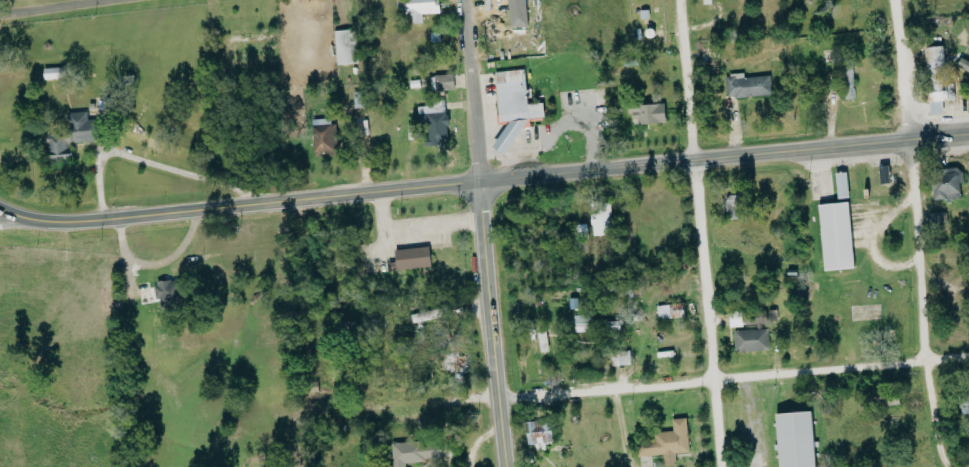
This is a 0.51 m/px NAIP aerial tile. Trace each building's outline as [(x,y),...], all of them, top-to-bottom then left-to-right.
[(423,22),(423,13),(439,13),(439,0),(403,0),(403,14),(412,14),(412,22),(423,22)] [(528,25),(527,0),(509,0),(510,26),(528,25)] [(336,64),(356,63),(354,29),(335,30),(336,64)] [(955,100),(953,80),(947,81),(944,45),(924,46),(930,114),(944,113),(943,101),(955,100)] [(841,100),(856,98),(850,46),(835,48),(841,100)] [(961,57),(956,66),(968,72),(968,61),(961,57)] [(495,72),(500,122),(509,121),(494,147),(506,154),(522,127),(531,126),(530,118),(545,117),(543,102),(528,103),(525,69),(495,72)] [(772,95),(771,75),(744,77),(744,73),(726,74),(727,97),(772,95)] [(430,76),(431,90),(454,89),(453,75),(430,76)] [(354,92),(354,108),(363,107),(363,91),(354,92)] [(418,106),(419,124),(425,124),(426,145),(448,144),(446,100),(433,101),(433,105),(418,106)] [(665,103),(630,105),(631,124),(666,123),(665,103)] [(93,141),(90,111),(66,113),(68,131),(45,133),(48,165),(72,163),(70,143),(93,141)] [(335,154),(334,118),(312,119),(314,155),(335,154)] [(961,199),(960,182),(964,182),(963,168),(934,169),(935,200),(961,199)] [(849,198),(846,171),(835,173),(838,199),(849,198)] [(740,219),(739,194),(727,195),(728,219),(740,219)] [(820,203),(823,270),(854,268),(850,202),(820,203)] [(610,203),(591,204),(593,235),(612,234),(610,203)] [(395,249),(396,262),(388,262),(389,270),(431,267),(429,247),(395,249)] [(180,305),(179,279),(155,280),(156,306),(180,305)] [(685,316),(683,302),(657,306),(659,320),(685,316)] [(575,332),(591,331),(590,314),(574,315),(575,332)] [(768,328),(734,330),(735,351),(769,350),(768,328)] [(611,352),(613,367),(632,364),(630,349),(611,352)] [(443,355),(444,366),(444,374),(471,373),(470,355),(443,355)] [(812,410),(776,413),(780,466),(817,466),(812,410)] [(639,456),(664,454),(664,465),(676,465),(675,453),(689,452),(687,418),(672,418),(673,431),(654,432),(654,440),(638,440),(639,456)] [(554,443),(551,419),(526,422),(528,445),(535,445),(536,450),(547,449),(546,443),(554,443)] [(393,466),(406,466),(406,463),(423,462),(423,460),(448,458),(447,439),(391,444),(393,466)]
